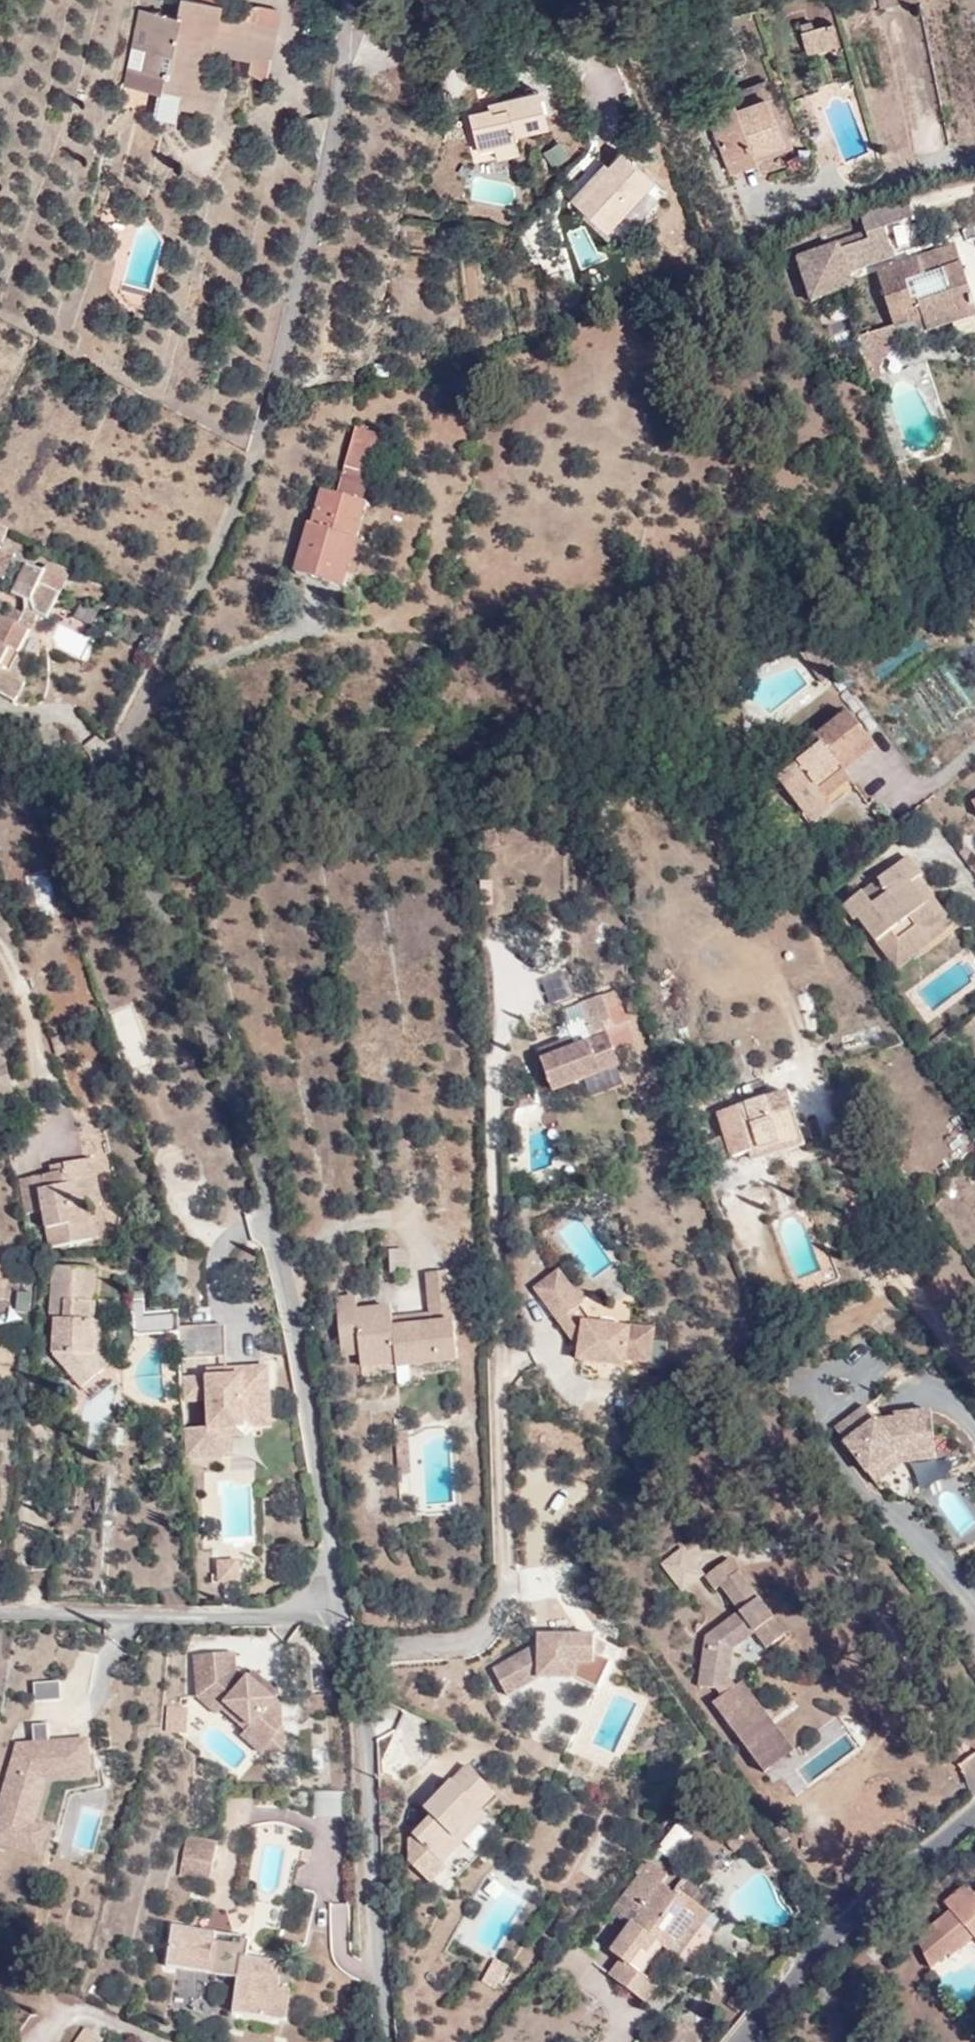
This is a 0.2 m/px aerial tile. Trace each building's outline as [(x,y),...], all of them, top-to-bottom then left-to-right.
[(241,50),(247,18),(218,12),(220,3),(203,0),(180,0),(177,15),(151,10),(143,50),(168,56),(164,75),(161,89),(177,92),(174,106),(213,114),(220,81),(205,78),(209,59),(212,44),(241,50)] [(882,9),(917,0),(880,0),(882,9)] [(168,56),(143,50),(151,10),(139,7),(128,67),(164,75),(168,56)] [(271,65),(280,25),(247,18),(241,50),(212,44),(209,59),(221,62),(222,55),(252,61),(271,65)] [(810,21),(799,25),(801,32),(812,29),(810,21)] [(839,44),(832,22),(812,29),(801,32),(800,33),(806,55),(839,44)] [(668,44),(667,35),(654,37),(653,45),(668,44)] [(249,80),(267,84),(271,65),(252,61),(249,80)] [(161,89),(164,75),(128,67),(124,85),(157,92),(158,88),(161,89)] [(772,94),(768,80),(732,93),(737,107),(766,97),(772,94)] [(152,116),(171,119),(174,106),(177,92),(161,89),(158,88),(157,92),(152,116)] [(541,98),(539,90),(524,94),(525,101),(541,98)] [(766,97),(737,107),(732,93),(704,103),(729,170),(756,160),(754,152),(782,142),(766,97)] [(541,98),(525,101),(524,94),(496,101),(497,106),(489,108),(467,114),(477,151),(493,146),(517,141),(515,133),(548,125),(541,98)] [(497,159),(520,153),(517,141),(493,146),(497,159)] [(551,167),(566,156),(558,144),(543,155),(551,167)] [(481,163),(497,159),(493,146),(477,151),(481,163)] [(608,164),(595,178),(592,175),(570,199),(607,232),(654,180),(620,150),(608,164)] [(608,164),(604,161),(592,175),(595,178),(608,164)] [(860,215),(868,235),(795,262),(809,300),(854,284),(849,270),(893,254),(882,227),(912,216),(905,199),(860,215)] [(957,245),(876,271),(893,326),(922,317),(927,330),(974,317),(974,306),(957,245)] [(893,327),(855,338),(866,371),(879,367),(899,344),(893,327)] [(869,382),(882,377),(879,367),(866,371),(869,382)] [(381,436),(357,429),(347,467),(371,475),(381,436)] [(341,490),(337,489),(335,495),(363,502),(371,475),(347,467),(341,490)] [(359,539),(368,504),(363,502),(335,495),(323,491),(313,525),(310,524),(296,573),(332,583),(344,535),(359,539)] [(0,524),(0,549),(1,549),(10,529),(0,524)] [(332,583),(346,588),(359,539),(344,535),(332,583)] [(15,556),(1,549),(0,552),(0,578),(4,579),(15,556)] [(70,576),(50,566),(43,571),(31,566),(25,565),(12,591),(24,598),(26,609),(18,624),(3,617),(0,623),(0,692),(17,702),(28,681),(19,652),(39,613),(48,618),(70,576)] [(845,773),(842,768),(873,745),(848,712),(817,737),(824,746),(778,781),(805,815),(826,798),(821,791),(845,773)] [(845,773),(876,749),(873,745),(842,768),(845,773)] [(826,798),(850,780),(845,773),(821,791),(826,798)] [(833,807),(826,798),(805,815),(812,824),(833,807)] [(930,945),(955,926),(945,911),(936,917),(912,884),(919,878),(922,875),(909,857),(844,906),(855,922),(860,919),(882,951),(898,939),(893,930),(910,918),(930,945)] [(936,917),(945,911),(919,878),(912,884),(936,917)] [(882,951),(896,971),(930,945),(910,918),(893,930),(898,939),(882,951)] [(623,1025),(613,992),(601,996),(613,1028),(623,1025)] [(800,998),(808,1031),(821,1027),(813,994),(800,998)] [(614,1032),(613,1028),(601,996),(580,1004),(590,1033),(592,1040),(578,1046),(576,1039),(574,1035),(553,1042),(557,1054),(542,1060),(554,1091),(621,1067),(609,1034),(614,1032)] [(590,1033),(576,1039),(578,1046),(592,1040),(590,1033)] [(553,1042),(538,1048),(542,1060),(557,1054),(553,1042)] [(716,1116),(725,1113),(716,1084),(694,1092),(702,1115),(714,1111),(716,1116)] [(739,1112),(738,1109),(725,1113),(716,1116),(731,1157),(750,1150),(750,1147),(758,1145),(759,1148),(778,1141),(782,1152),(804,1145),(788,1093),(746,1106),(747,1110),(739,1112)] [(52,1172),(18,1179),(26,1214),(45,1211),(52,1247),(95,1239),(90,1217),(88,1207),(97,1206),(88,1158),(67,1162),(67,1169),(52,1172)] [(67,1162),(51,1165),(52,1172),(67,1169),(67,1162)] [(101,1238),(97,1216),(90,1217),(95,1239),(101,1238)] [(404,1269),(405,1251),(390,1251),(391,1269),(404,1269)] [(90,1320),(91,1301),(96,1301),(98,1269),(55,1266),(52,1317),(56,1317),(54,1353),(74,1356),(67,1369),(82,1388),(104,1372),(93,1357),(95,1320),(90,1320)] [(452,1271),(428,1273),(430,1300),(454,1299),(452,1271)] [(582,1303),(559,1271),(536,1289),(573,1340),(583,1332),(581,1351),(581,1359),(624,1364),(625,1357),(648,1359),(651,1327),(629,1324),(629,1326),(596,1323),(594,1324),(580,1305),(582,1303)] [(30,1310),(31,1289),(17,1288),(16,1310),(30,1310)] [(399,1367),(459,1363),(454,1299),(430,1300),(432,1315),(432,1325),(395,1328),(394,1318),(394,1308),(359,1311),(359,1296),(337,1297),(342,1345),(361,1343),(362,1354),(362,1365),(399,1363),(399,1367)] [(15,1300),(0,1300),(0,1314),(14,1314),(15,1300)] [(179,1334),(178,1329),(178,1314),(149,1315),(148,1302),(135,1302),(136,1336),(179,1334)] [(432,1315),(394,1318),(395,1328),(432,1325),(432,1315)] [(103,1354),(104,1321),(95,1320),(93,1357),(104,1372),(111,1364),(103,1354)] [(225,1357),(224,1328),(178,1329),(179,1334),(180,1359),(225,1357)] [(581,1351),(583,1332),(573,1340),(581,1351)] [(342,1345),(343,1355),(362,1354),(361,1343),(342,1345)] [(54,1353),(67,1369),(74,1356),(54,1353)] [(210,1429),(184,1431),(186,1462),(226,1459),(225,1432),(240,1431),(247,1422),(274,1421),(272,1368),(246,1369),(247,1377),(181,1379),(183,1404),(209,1403),(210,1429)] [(879,1423),(866,1407),(835,1430),(866,1476),(885,1463),(892,1473),(904,1464),(936,1462),(931,1413),(895,1415),(894,1422),(879,1423)] [(411,1474),(408,1433),(395,1434),(396,1475),(411,1474)] [(682,1545),(660,1560),(680,1589),(702,1574),(682,1545)] [(786,1634),(730,1559),(705,1578),(715,1590),(721,1585),(742,1613),(706,1638),(699,1688),(726,1691),(731,1650),(756,1632),(768,1649),(786,1634)] [(242,1585),(242,1563),(220,1563),(220,1585),(242,1585)] [(594,1682),(594,1640),(537,1639),(537,1646),(491,1672),(513,1712),(546,1695),(538,1681),(594,1682)] [(237,1673),(236,1655),(193,1657),(195,1697),(216,1716),(221,1711),(244,1733),(241,1738),(261,1757),(282,1756),(282,1711),(237,1673)] [(33,1694),(58,1697),(59,1682),(35,1679),(33,1694)] [(755,1753),(780,1736),(745,1686),(720,1704),(755,1753)] [(65,1700),(36,1699),(36,1718),(65,1719),(65,1700)] [(186,1733),(186,1711),(167,1711),(166,1730),(165,1734),(186,1733)] [(755,1753),(766,1768),(791,1751),(780,1736),(755,1753)] [(33,1741),(32,1762),(25,1762),(16,1790),(6,1787),(0,1806),(0,1864),(35,1876),(45,1845),(30,1840),(44,1798),(83,1801),(85,1764),(60,1763),(60,1768),(47,1768),(47,1763),(48,1741),(33,1741)] [(958,1765),(974,1786),(974,1751),(958,1765)] [(16,1790),(25,1762),(15,1762),(6,1787),(16,1790)] [(462,1844),(455,1836),(482,1808),(495,1794),(468,1767),(440,1795),(427,1809),(426,1810),(432,1818),(414,1837),(441,1864),(462,1844)] [(422,1804),(427,1809),(440,1795),(436,1790),(422,1804)] [(463,1843),(488,1816),(482,1808),(455,1836),(462,1844),(463,1843)] [(669,1858),(691,1832),(676,1820),(654,1846),(669,1858)] [(782,1843),(791,1838),(783,1825),(775,1830),(782,1843)] [(209,1884),(218,1843),(203,1840),(189,1837),(180,1878),(209,1884)] [(694,1919),(674,1904),(682,1893),(678,1889),(676,1892),(663,1883),(669,1877),(650,1863),(626,1897),(637,1906),(643,1910),(638,1916),(640,1919),(635,1924),(633,1922),(611,1952),(622,1960),(610,1976),(646,2004),(659,1986),(643,1974),(663,1947),(670,1953),(694,1919)] [(707,1896),(690,1883),(682,1893),(700,1906),(707,1896)] [(968,1887),(963,1891),(971,1902),(974,1898),(974,1895),(968,1887)] [(974,1936),(974,1898),(971,1902),(963,1891),(946,1905),(952,1912),(917,1940),(929,1969),(947,1955),(949,1957),(973,1938),(974,1936)] [(704,1926),(712,1915),(700,1906),(682,1893),(674,1904),(694,1919),(670,1953),(679,1960),(704,1926)] [(623,1911),(630,1916),(637,1906),(626,1897),(614,1913),(619,1916),(623,1911)] [(630,1916),(628,1918),(633,1922),(635,1924),(640,1919),(638,1916),(643,1910),(637,1906),(630,1916)] [(713,1932),(704,1926),(679,1960),(690,1967),(713,1932)] [(173,1928),(167,1968),(238,1978),(241,1957),(247,1958),(250,1938),(173,1928)] [(279,1987),(283,1962),(247,1958),(241,1957),(238,1978),(233,2013),(288,2021),(292,1990),(286,1988),(279,1987)] [(286,1988),(289,1963),(283,1962),(279,1987),(286,1988)] [(103,2041),(88,2028),(78,2041),(102,2041),(103,2041)]
